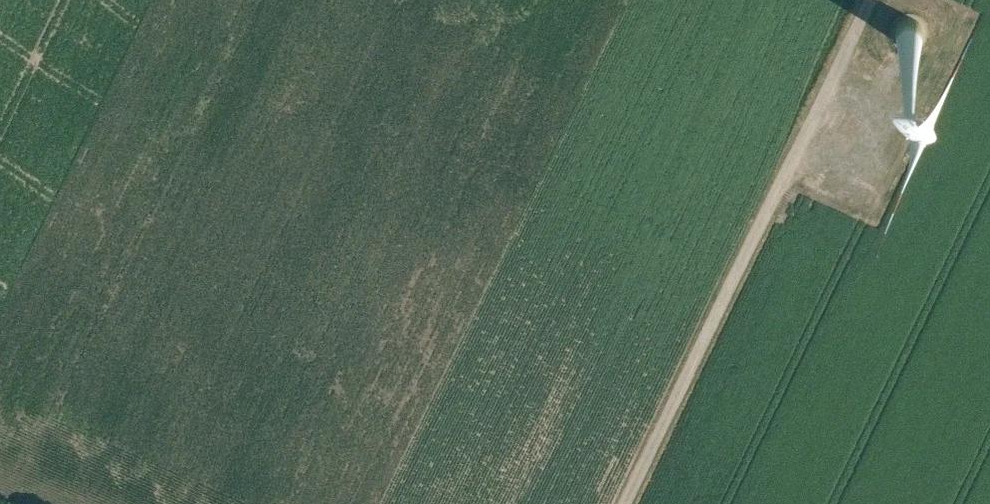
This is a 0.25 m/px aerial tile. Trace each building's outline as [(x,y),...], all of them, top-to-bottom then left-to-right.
[(924,44),(931,23),(907,15),(900,36),(924,44)]
